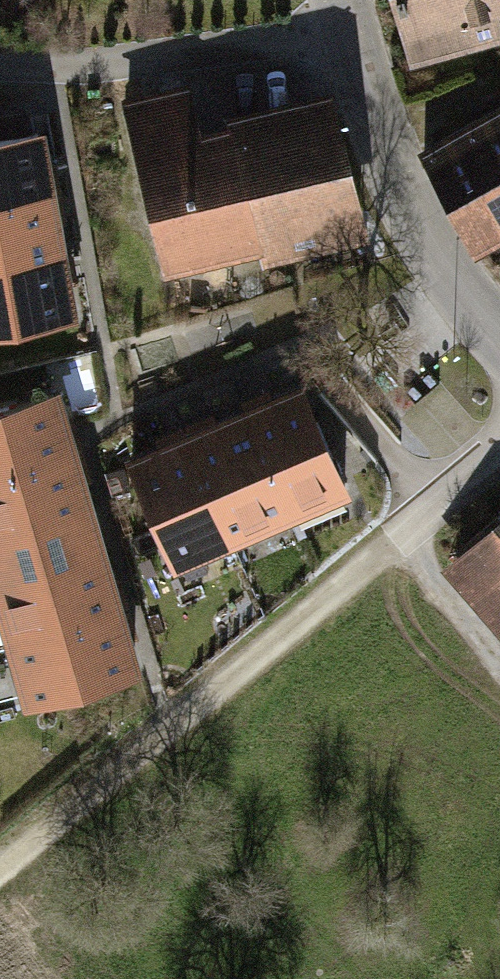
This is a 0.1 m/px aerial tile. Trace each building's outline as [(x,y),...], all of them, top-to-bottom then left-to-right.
[(412,56),(499,32),(499,30),(494,9),(499,8),(499,0),(396,0),(412,56)] [(366,237),(330,88),(228,112),(235,138),(195,147),(183,97),(124,112),(160,259),(259,235),(265,261),(366,237)] [(425,154),(474,246),(499,232),(499,113),(425,154)] [(0,140),(0,328),(69,316),(38,134),(0,140)] [(344,487),(302,389),(131,462),(173,560),(344,487)] [(53,393),(0,408),(0,597),(30,701),(134,670),(53,393)] [(463,560),(499,603),(499,528),(463,560)] [(0,650),(0,703),(22,695),(5,648),(0,650)]
